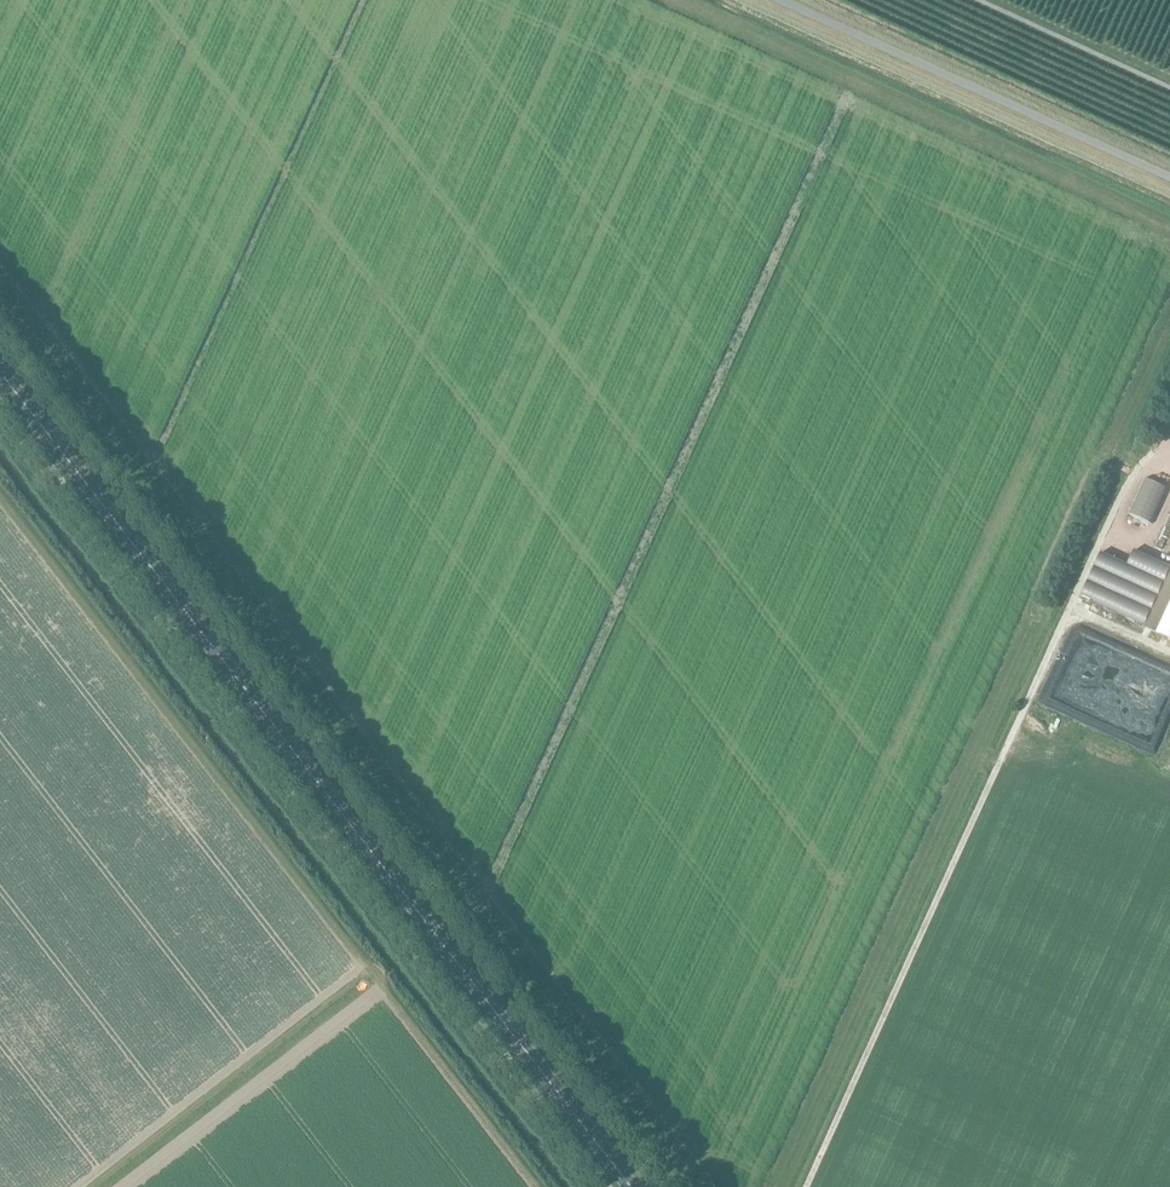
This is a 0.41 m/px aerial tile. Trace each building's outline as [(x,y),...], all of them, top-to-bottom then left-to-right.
[(1167,489),(1145,479),(1129,515),(1151,524),(1167,489)] [(1134,551),(1127,565),(1101,553),(1081,596),(1145,625),(1144,628),(1169,640),(1169,568),(1134,551)] [(1082,654),(1093,659),(1100,644),(1089,639),(1082,654)]
